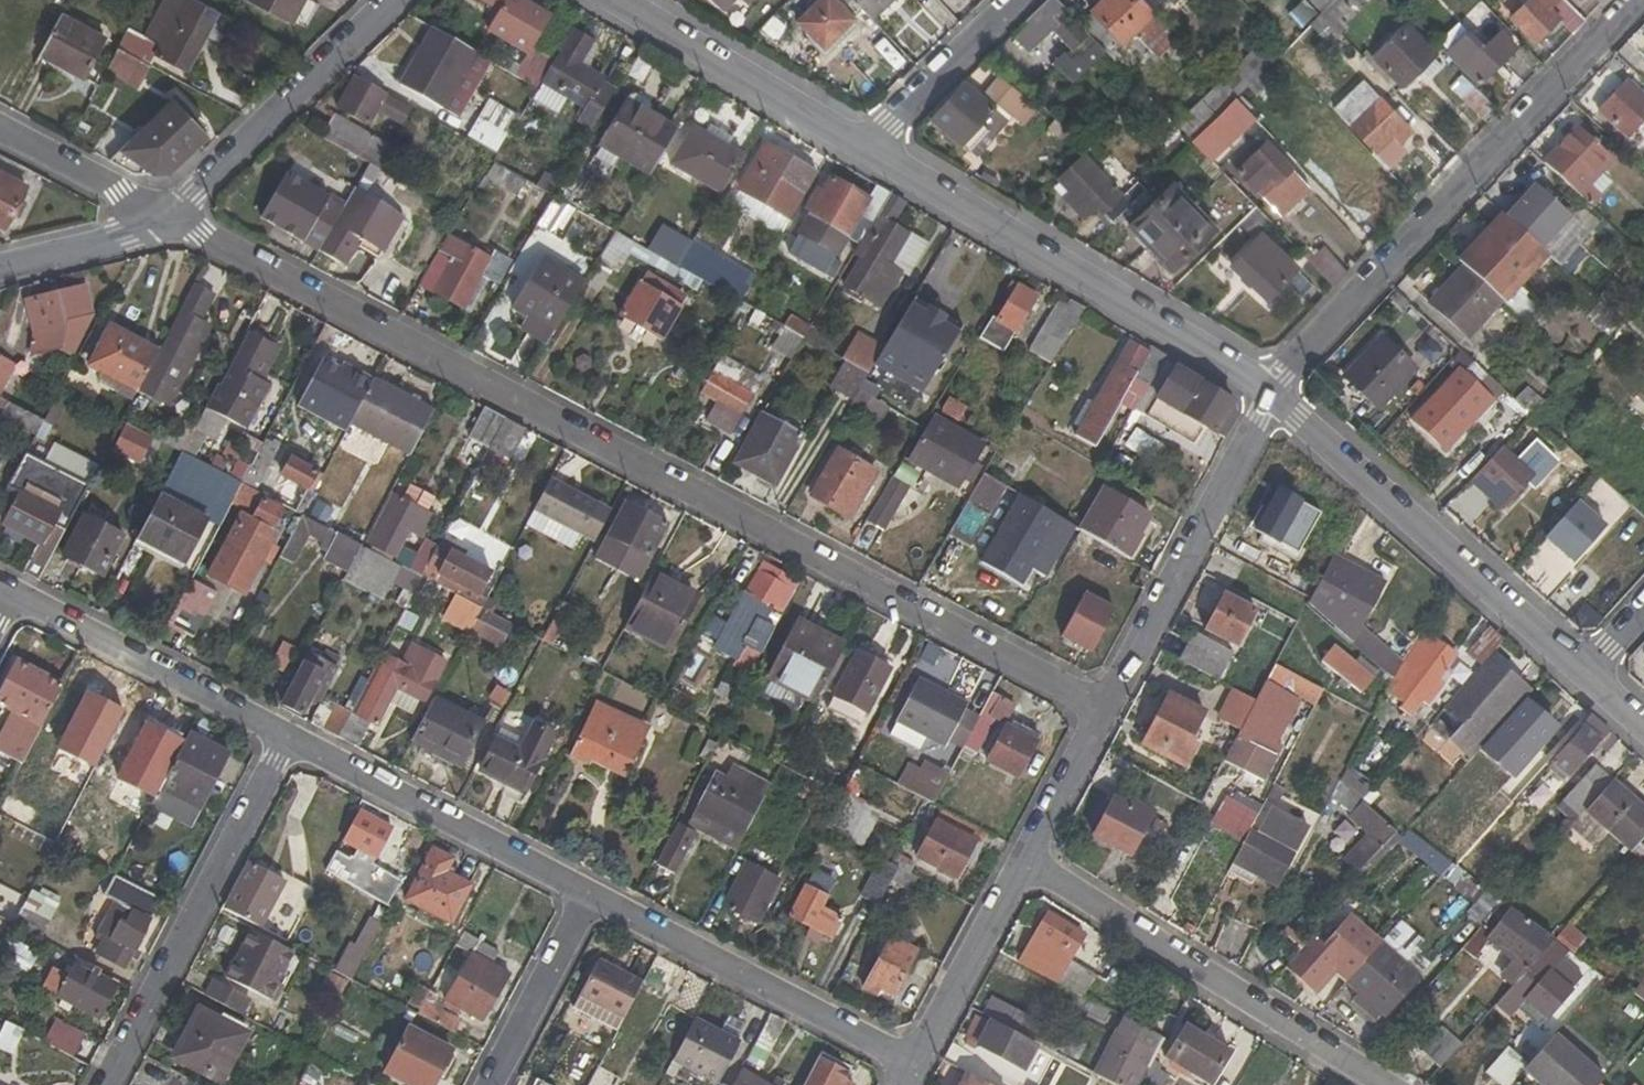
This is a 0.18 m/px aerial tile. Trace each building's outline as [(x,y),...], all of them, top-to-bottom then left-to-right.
[(207,5),(197,0),(143,0),(117,50),(150,67),(155,56),(185,73),(217,11),(207,5)] [(306,0),(252,0),(294,23),(306,0)] [(536,88),(553,61),(531,49),(549,18),(518,0),(478,0),(498,12),(489,28),(529,52),(514,76),(536,88)] [(724,9),(732,0),(715,0),(724,9)] [(850,17),(861,7),(854,0),(818,0),(797,20),(824,49),(853,20),(850,17)] [(872,19),(892,0),(854,0),(861,7),(872,19)] [(1064,7),(1058,0),(1045,0),(1010,35),(1025,51),(1050,26),(1078,55),(1073,61),(1065,54),(1054,65),(1057,69),(1072,84),(1091,67),(1103,56),(1108,51),(1097,41),(1081,24),(1077,28),(1061,10),(1064,7)] [(1152,12),(1140,0),(1100,0),(1089,10),(1092,13),(1081,24),(1097,41),(1108,51),(1110,53),(1152,12)] [(1320,12),(1332,0),(1309,0),(1320,12)] [(1355,0),(1332,0),(1320,12),(1339,31),(1351,20),(1342,12),(1355,0)] [(1372,1),(1371,0),(1355,0),(1342,12),(1351,20),(1372,1)] [(1586,20),(1567,0),(1529,0),(1512,16),(1535,41),(1549,28),(1554,34),(1565,24),(1573,33),(1586,20)] [(1328,42),(1339,31),(1320,12),(1309,23),(1328,42)] [(84,79),(105,38),(61,15),(40,57),(84,79)] [(1436,53),(1407,23),(1372,57),(1402,87),(1436,53)] [(1465,35),(1456,26),(1440,42),(1479,83),(1515,48),(1500,30),(1482,46),(1469,31),(1465,35)] [(440,105),(472,52),(432,29),(399,84),(438,107),(440,105)] [(578,121),(593,129),(615,92),(600,82),(602,80),(576,64),(590,41),(574,31),(533,98),(558,114),(568,98),(586,108),(578,121)] [(1267,64),(1253,49),(1220,83),(1234,98),(1267,64)] [(440,105),(456,114),(487,60),(472,52),(440,105)] [(1372,57),(1368,52),(1363,56),(1368,61),(1372,57)] [(1486,120),(1496,110),(1463,74),(1452,86),(1486,120)] [(359,79),(355,76),(344,94),(349,96),(359,79)] [(1000,76),(982,98),(962,81),(927,115),(947,131),(944,136),(953,144),(958,141),(971,151),(972,149),(977,144),(983,149),(1011,114),(1022,124),(1036,107),(1000,76)] [(359,79),(349,96),(344,94),(336,107),(368,125),(376,111),(401,125),(409,111),(385,97),(386,94),(359,79)] [(1399,144),(1413,130),(1364,80),(1333,108),(1375,152),(1391,136),(1399,144)] [(1643,120),(1643,97),(1627,82),(1601,112),(1628,137),(1643,120)] [(1196,136),(1234,98),(1220,83),(1177,124),(1192,140),(1196,136)] [(1252,129),(1258,123),(1234,98),(1196,136),(1214,155),(1241,129),(1234,123),(1241,117),(1252,129)] [(600,144),(649,174),(675,130),(660,121),(665,111),(644,99),(639,109),(626,101),(600,144)] [(175,100),(111,163),(133,174),(167,174),(208,135),(175,100)] [(374,137),(333,114),(321,136),(361,160),(374,137)] [(1060,137),(1067,128),(1055,118),(1047,128),(1060,137)] [(466,140),(495,157),(501,146),(506,139),(477,121),(466,140)] [(671,164),(722,194),(743,157),(693,127),(671,164)] [(1606,153),(1578,127),(1544,164),(1591,206),(1611,184),(1599,173),(1609,163),(1602,157),(1606,153)] [(737,188),(790,218),(816,175),(764,143),(737,188)] [(1256,143),(1233,166),(1282,217),(1311,191),(1265,143),(1260,148),(1256,143)] [(972,149),(979,154),(983,149),(977,144),(972,149)] [(520,160),(522,157),(501,146),(495,157),(492,162),(553,197),(561,184),(520,160)] [(1098,216),(1108,226),(1146,189),(1139,182),(1123,197),(1083,156),(1058,180),(1073,195),(1068,200),(1082,213),(1085,210),(1088,214),(1095,206),(1101,212),(1098,216)] [(507,192),(543,213),(553,197),(492,162),(476,188),(501,202),(507,192)] [(372,182),(379,170),(368,164),(362,176),(372,182)] [(25,185),(0,172),(0,225),(3,226),(25,185)] [(260,217),(318,250),(341,209),(283,177),(260,217)] [(836,254),(859,215),(873,223),(890,193),(876,185),(868,199),(832,177),(823,193),(816,190),(807,208),(812,211),(800,231),(836,254)] [(1171,269),(1213,226),(1173,184),(1129,225),(1171,269)] [(1569,218),(1536,186),(1506,218),(1540,248),(1569,218)] [(401,216),(353,188),(341,209),(318,250),(339,262),(354,236),(380,251),(401,216)] [(908,235),(891,225),(905,202),(890,193),(873,223),(853,254),(862,259),(845,288),(878,309),(900,273),(888,267),(880,262),(888,249),(896,255),(908,235)] [(559,238),(566,227),(576,210),(553,197),(543,213),(537,225),(542,228),(559,238)] [(725,216),(713,209),(700,232),(712,239),(725,216)] [(566,227),(590,240),(600,224),(576,210),(566,227)] [(1497,297),(1498,298),(1512,282),(1542,250),(1540,248),(1506,218),(1461,265),(1464,267),(1497,297)] [(587,279),(597,262),(615,232),(600,224),(590,240),(573,271),(587,279)] [(502,282),(509,286),(542,228),(537,225),(513,263),(502,282)] [(617,273),(627,253),(645,262),(650,252),(615,232),(597,262),(617,273)] [(1302,298),(1315,285),(1263,234),(1232,265),(1267,298),(1285,281),(1302,298)] [(472,308),(488,278),(501,284),(502,282),(513,263),(494,253),(490,260),(447,237),(419,285),(463,309),(465,305),(472,308)] [(750,280),(692,245),(679,268),(690,275),(737,302),(750,280)] [(1310,264),(1334,287),(1347,272),(1325,248),(1310,264)] [(888,267),(896,255),(888,249),(880,262),(888,267)] [(645,262),(684,286),(690,275),(679,268),(650,252),(645,262)] [(529,317),(523,328),(549,343),(585,283),(541,258),(512,306),(529,317)] [(1429,303),(1466,337),(1501,301),(1498,298),(1497,297),(1464,267),(1429,303)] [(665,291),(642,278),(621,317),(661,340),(679,308),(661,298),(665,291)] [(1003,352),(1036,296),(1010,281),(978,337),(1003,352)] [(1498,298),(1501,301),(1531,328),(1544,313),(1512,282),(1498,298)] [(213,294),(193,284),(180,311),(183,313),(142,392),(169,406),(203,340),(192,335),(199,322),(213,294)] [(91,316),(86,288),(79,289),(84,317),(91,316)] [(50,348),(70,354),(91,316),(84,317),(79,289),(27,302),(37,344),(27,371),(41,376),(50,348)] [(1026,349),(1050,363),(1083,308),(1067,297),(1064,303),(1056,298),(1026,349)] [(761,315),(773,322),(785,328),(802,339),(809,328),(768,304),(761,315)] [(203,340),(211,327),(199,322),(192,335),(203,340)] [(773,322),(769,327),(781,334),(785,328),(773,322)] [(89,367),(102,374),(137,391),(157,352),(110,327),(89,367)] [(772,348),(790,359),(802,339),(785,328),(781,334),(772,348)] [(835,343),(809,328),(802,339),(829,353),(835,343)] [(915,331),(903,350),(888,340),(878,360),(868,376),(864,381),(880,390),(884,384),(890,374),(922,393),(944,356),(927,347),(931,341),(915,331)] [(857,332),(841,360),(842,361),(868,376),(878,360),(868,354),(868,344),(871,340),(857,332)] [(222,390),(216,387),(205,408),(243,429),(267,385),(250,376),(259,358),(266,362),(275,346),(251,334),(222,390)] [(1378,409),(1413,369),(1381,339),(1344,378),(1378,409)] [(1134,409),(1162,359),(1165,355),(1149,346),(1146,351),(1131,342),(1096,403),(1089,400),(1075,424),(1081,428),(1077,436),(1095,446),(1120,403),(1132,411),(1134,409)] [(1445,451),(1501,389),(1459,350),(1449,363),(1457,370),(1412,419),(1445,451)] [(729,436),(762,379),(722,356),(702,392),(717,401),(705,421),(729,436)] [(0,358),(0,388),(12,364),(0,358)] [(1224,437),(1239,411),(1236,401),(1162,359),(1134,409),(1194,443),(1204,426),(1224,437)] [(321,360),(297,406),(346,431),(349,425),(372,381),(349,369),(347,373),(340,370),(321,360)] [(842,361),(828,386),(853,400),(859,390),(864,381),(868,376),(842,361)] [(342,365),(340,370),(347,373),(349,369),(342,365)] [(102,374),(97,385),(131,402),(137,391),(102,374)] [(372,381),(349,425),(409,456),(433,410),(373,379),(372,381)] [(898,414),(908,397),(884,384),(880,390),(864,381),(859,390),(868,397),(890,410),(898,414)] [(853,400),(850,404),(861,410),(868,397),(859,390),(853,400)] [(42,422),(52,426),(67,398),(57,393),(42,422)] [(861,410),(882,423),(890,410),(868,397),(861,410)] [(0,414),(0,417),(36,435),(42,422),(6,402),(1,411),(0,414)] [(460,454),(481,465),(490,447),(504,419),(484,408),(460,454)] [(776,485),(802,435),(759,412),(734,462),(776,485)] [(958,488),(966,475),(973,462),(982,445),(934,417),(909,460),(958,488)] [(490,447),(509,457),(523,429),(504,419),(490,447)] [(164,434),(160,441),(182,453),(195,429),(184,424),(177,440),(164,434)] [(242,433),(237,443),(256,454),(258,452),(261,444),(242,433)] [(140,464),(149,448),(123,435),(114,451),(140,464)] [(981,453),(992,459),(997,450),(988,443),(981,453)] [(850,517),(876,474),(837,451),(812,494),(850,517)] [(1528,476),(1500,451),(1474,480),(1501,504),(1528,476)] [(258,452),(256,454),(241,483),(256,491),(273,459),(258,452)] [(37,543),(23,572),(39,580),(88,485),(26,453),(7,490),(17,495),(2,525),(37,543)] [(241,483),(182,453),(137,539),(184,563),(206,521),(188,512),(195,497),(213,506),(222,490),(234,495),(241,483)] [(280,478),(284,480),(274,500),(287,508),(301,515),(322,475),(291,459),(280,478)] [(972,479),(980,465),(973,462),(966,475),(972,479)] [(526,524),(573,549),(580,535),(597,502),(550,478),(526,524)] [(987,508),(998,488),(980,478),(969,497),(987,508)] [(1103,489),(1080,530),(1126,556),(1150,515),(1103,489)] [(902,499),(886,490),(869,519),(885,528),(902,499)] [(1296,554),(1318,513),(1277,492),(1255,531),(1296,554)] [(276,533),(274,532),(287,508),(274,500),(264,495),(251,520),(239,514),(224,544),(260,563),(262,560),(270,544),(276,533)] [(392,495),(368,542),(425,572),(439,546),(420,537),(431,515),(392,495)] [(580,535),(594,543),(611,510),(597,502),(580,535)] [(667,525),(625,502),(607,535),(651,557),(667,525)] [(1532,552),(1559,577),(1604,527),(1577,503),(1532,552)] [(980,521),(962,510),(952,527),(969,537),(980,521)] [(327,549),(321,559),(348,572),(362,546),(301,515),(278,559),(293,566),(309,535),(321,541),(319,546),(327,549)] [(102,578),(123,537),(84,516),(63,557),(102,578)] [(1018,584),(1044,542),(1008,520),(983,563),(1018,584)] [(601,547),(644,570),(651,557),(607,535),(601,547)] [(271,565),(279,548),(270,544),(262,560),(271,565)] [(383,599),(392,583),(402,589),(413,594),(422,578),(362,546),(348,572),(344,579),(383,599)] [(451,552),(434,584),(482,609),(490,594),(482,589),(491,572),(451,552)] [(1380,582),(1332,555),(1310,598),(1308,601),(1337,624),(1333,629),(1384,674),(1401,654),(1386,640),(1382,645),(1358,625),(1380,582)] [(739,643),(734,653),(749,661),(755,664),(772,631),(764,626),(785,587),(758,573),(746,594),(752,598),(748,605),(746,605),(735,627),(739,629),(734,640),(739,643)] [(669,646),(695,599),(653,577),(627,624),(669,646)] [(394,604),(405,610),(413,594),(402,589),(394,604)] [(1061,636),(1091,652),(1114,609),(1083,593),(1061,636)] [(199,603),(183,594),(168,624),(184,632),(199,603)] [(1234,645),(1252,610),(1223,595),(1206,630),(1234,645)] [(499,647),(507,630),(478,617),(470,634),(499,647)] [(800,695),(813,702),(820,690),(839,653),(843,646),(795,620),(765,677),(770,680),(763,694),(792,709),(800,695)] [(1436,679),(1455,655),(1420,630),(1393,681),(1373,717),(1371,721),(1381,727),(1397,698),(1403,702),(1398,708),(1410,717),(1421,702),(1425,705),(1441,683),(1436,679)] [(1410,644),(1394,630),(1386,640),(1401,654),(1410,644)] [(1230,652),(1193,632),(1177,661),(1216,681),(1230,652)] [(1479,666),(1488,656),(1499,644),(1484,632),(1465,653),(1479,666)] [(373,686),(357,716),(351,713),(338,737),(356,747),(368,722),(377,727),(390,702),(397,688),(419,700),(425,702),(445,662),(421,649),(420,652),(410,647),(400,664),(388,657),(386,661),(381,657),(367,683),(373,686)] [(1359,694),(1378,673),(1358,657),(1353,664),(1333,649),(1322,663),(1359,694)] [(305,651),(278,706),(302,718),(329,663),(305,651)] [(856,652),(852,659),(839,653),(820,690),(866,713),(890,669),(856,652)] [(1473,758),(1530,693),(1488,656),(1479,666),(1445,704),(1467,722),(1451,740),(1473,758)] [(22,764),(63,687),(15,661),(0,689),(0,704),(14,712),(0,740),(0,752),(22,764)] [(738,682),(746,685),(757,665),(755,664),(749,661),(738,682)] [(1255,702),(1239,730),(1235,737),(1238,738),(1232,750),(1245,757),(1238,770),(1260,782),(1274,756),(1263,750),(1251,745),(1266,716),(1290,673),(1275,665),(1255,702)] [(925,736),(943,746),(946,741),(963,709),(966,704),(947,694),(939,690),(919,679),(897,722),(925,736)] [(351,713),(357,716),(373,686),(367,683),(351,713)] [(950,688),(942,684),(939,690),(947,694),(950,688)] [(390,702),(412,714),(419,700),(397,688),(390,702)] [(1006,725),(1018,704),(993,692),(979,717),(962,749),(973,754),(992,718),(1006,725)] [(1238,692),(1224,722),(1239,730),(1255,702),(1238,692)] [(1181,753),(1204,712),(1169,693),(1142,746),(1165,758),(1171,748),(1181,753)] [(481,723),(434,700),(412,741),(459,765),(481,723)] [(336,705),(322,729),(338,737),(351,713),(336,705)] [(622,773),(644,728),(596,705),(571,754),(587,763),(590,757),(622,773)] [(963,709),(946,741),(962,749),(979,717),(963,709)] [(1593,756),(1612,735),(1590,715),(1581,725),(1583,727),(1552,762),(1566,775),(1587,751),(1593,756)] [(1263,750),(1278,722),(1266,716),(1251,745),(1263,750)] [(1537,749),(1550,759),(1577,730),(1564,718),(1537,749)] [(118,778),(154,796),(184,739),(147,720),(118,778)] [(890,735),(918,750),(925,736),(897,722),(890,735)] [(523,800),(557,735),(533,723),(524,740),(503,729),(482,768),(512,784),(508,793),(523,800)] [(1023,728),(1013,723),(1009,729),(1020,735),(1023,728)] [(1020,735),(1009,729),(1006,728),(987,761),(1017,777),(1039,736),(1023,728),(1020,735)] [(7,808),(60,835),(99,760),(47,732),(7,808)] [(190,825),(227,754),(190,733),(152,805),(190,825)] [(922,770),(907,763),(897,784),(933,804),(949,773),(926,762),(922,770)] [(1562,800),(1580,815),(1585,810),(1610,781),(1594,764),(1562,800)] [(1359,801),(1374,784),(1346,768),(1338,782),(1359,801)] [(725,824),(744,835),(763,799),(714,773),(692,816),(721,831),(725,824)] [(1585,810),(1631,852),(1643,837),(1643,810),(1610,781),(1585,810)] [(1362,803),(1359,801),(1338,782),(1330,799),(1350,817),(1362,803)] [(836,834),(851,803),(840,796),(823,828),(836,834)] [(1225,798),(1211,825),(1243,841),(1248,831),(1257,815),(1225,798)] [(1127,856),(1148,818),(1112,800),(1091,836),(1127,856)] [(1361,867),(1367,874),(1400,837),(1362,803),(1350,817),(1368,832),(1342,861),(1355,874),(1361,867)] [(974,842),(982,846),(989,832),(942,808),(916,857),(956,878),(963,866),(974,842)] [(1248,831),(1243,841),(1231,863),(1276,886),(1307,829),(1270,810),(1257,836),(1248,831)] [(865,845),(876,818),(861,812),(850,839),(865,845)] [(332,857),(325,872),(387,904),(399,882),(383,874),(371,867),(391,828),(362,813),(346,842),(358,849),(349,866),(332,857)] [(1449,858),(1459,843),(1426,818),(1416,832),(1449,858)] [(674,873),(696,832),(677,822),(651,872),(666,880),(670,872),(674,873)] [(1631,852),(1640,860),(1643,856),(1643,837),(1631,852)] [(963,866),(969,869),(982,846),(974,842),(963,866)] [(470,886),(448,872),(453,860),(434,850),(407,900),(450,923),(470,886)] [(879,857),(861,894),(879,903),(899,868),(879,857)] [(405,871),(389,862),(383,874),(399,882),(405,871)] [(225,909),(260,928),(285,880),(250,863),(225,909)] [(755,922),(777,879),(746,864),(724,906),(755,922)] [(166,883),(146,872),(141,882),(160,893),(166,883)] [(822,905),(833,883),(812,873),(790,916),(832,937),(834,934),(838,936),(845,923),(841,920),(842,917),(822,905)] [(149,918),(143,915),(154,895),(115,875),(105,895),(114,902),(97,933),(104,938),(97,953),(123,968),(149,918)] [(911,884),(923,890),(927,882),(916,877),(911,884)] [(1487,890),(1467,912),(1482,925),(1502,901),(1487,890)] [(33,891),(13,927),(39,940),(57,904),(33,891)] [(1551,939),(1502,901),(1482,925),(1492,933),(1519,954),(1513,958),(1500,974),(1511,985),(1545,947),(1551,939)] [(1078,931),(1046,914),(1038,930),(1042,934),(1025,966),(1058,984),(1079,942),(1075,937),(1078,931)] [(1307,990),(1330,964),(1347,979),(1379,944),(1348,917),(1320,947),(1309,937),(1283,967),(1307,990)] [(1586,938),(1567,924),(1551,939),(1567,951),(1572,954),(1586,938)] [(1042,934),(1038,930),(1018,963),(1025,966),(1042,934)] [(492,964),(497,951),(461,931),(454,945),(470,953),(444,1002),(483,1023),(508,974),(492,964)] [(1492,933),(1487,939),(1513,958),(1519,954),(1492,933)] [(282,986),(278,983),(292,954),(256,936),(240,966),(236,963),(228,978),(269,999),(271,995),(275,997),(282,986)] [(894,997),(918,951),(890,937),(863,988),(876,994),(879,989),(894,997)] [(27,977),(38,953),(11,938),(0,957),(0,962),(27,977)] [(354,939),(339,973),(352,979),(368,945),(354,939)] [(1560,959),(1567,951),(1551,939),(1545,947),(1560,959)] [(1379,944),(1347,979),(1344,982),(1357,993),(1351,1000),(1373,1020),(1379,1013),(1384,1017),(1417,978),(1379,944)] [(641,986),(667,996),(679,967),(653,956),(641,986)] [(1538,1026),(1581,977),(1560,959),(1518,1006),(1538,1026)] [(114,986),(97,976),(100,972),(79,961),(69,976),(54,967),(42,989),(97,1017),(114,986)] [(201,974),(193,989),(235,1011),(241,996),(201,974)] [(636,998),(593,974),(574,1010),(617,1032),(636,998)] [(1642,978),(1632,993),(1643,1002),(1643,979),(1642,978)] [(1510,1011),(1498,1000),(1477,1024),(1489,1034),(1510,1011)] [(424,1002),(418,1013),(455,1033),(460,1020),(424,1002)] [(569,1022),(611,1045),(617,1032),(574,1010),(569,1022)] [(177,1057),(220,1079),(243,1035),(200,1012),(177,1057)] [(753,1047),(769,1054),(785,1021),(772,1014),(753,1047)] [(743,1024),(728,1017),(721,1031),(736,1039),(743,1024)] [(57,1019),(45,1040),(72,1056),(84,1035),(57,1019)] [(741,1043),(736,1039),(721,1031),(695,1019),(673,1062),(717,1084),(719,1084),(741,1043)] [(1114,1084),(1135,1084),(1160,1038),(1124,1019),(1095,1075),(1114,1084)] [(978,1044),(1024,1069),(1036,1047),(990,1022),(978,1044)] [(21,1030),(4,1024),(0,1036),(0,1051),(13,1055),(21,1030)] [(1166,1058),(1210,1084),(1227,1053),(1184,1027),(1166,1058)] [(1440,1027),(1419,1051),(1438,1067),(1458,1044),(1440,1027)] [(408,1084),(431,1084),(451,1050),(409,1028),(386,1073),(408,1084)] [(1523,1069),(1542,1084),(1597,1084),(1598,1084),(1604,1077),(1554,1033),(1523,1069)] [(851,1069),(822,1051),(804,1084),(843,1084),(851,1069)] [(741,1070),(733,1084),(769,1084),(741,1070)] [(965,1073),(959,1084),(987,1084),(965,1073)]
